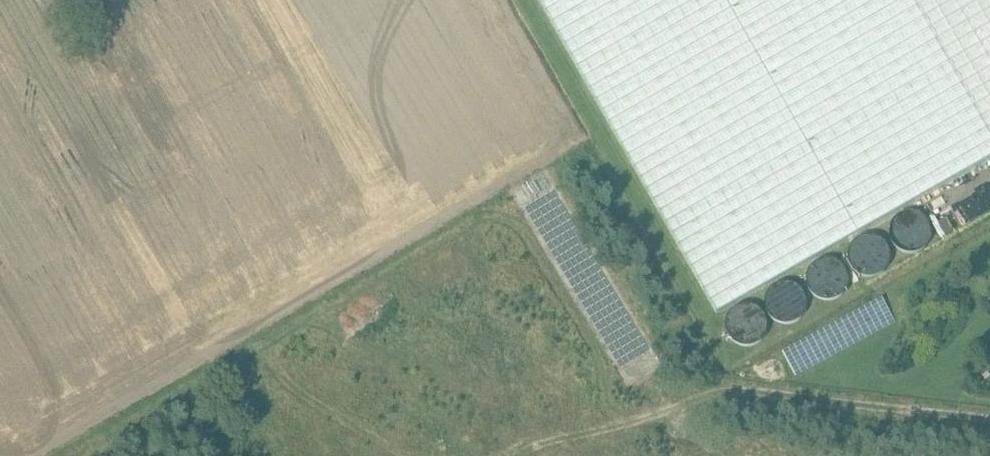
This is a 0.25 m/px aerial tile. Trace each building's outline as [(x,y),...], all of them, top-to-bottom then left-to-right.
[(540,2),(717,314),(989,159),(989,0),(539,0),(540,2)] [(885,298),(783,349),(795,373),(897,322),(885,298)]
